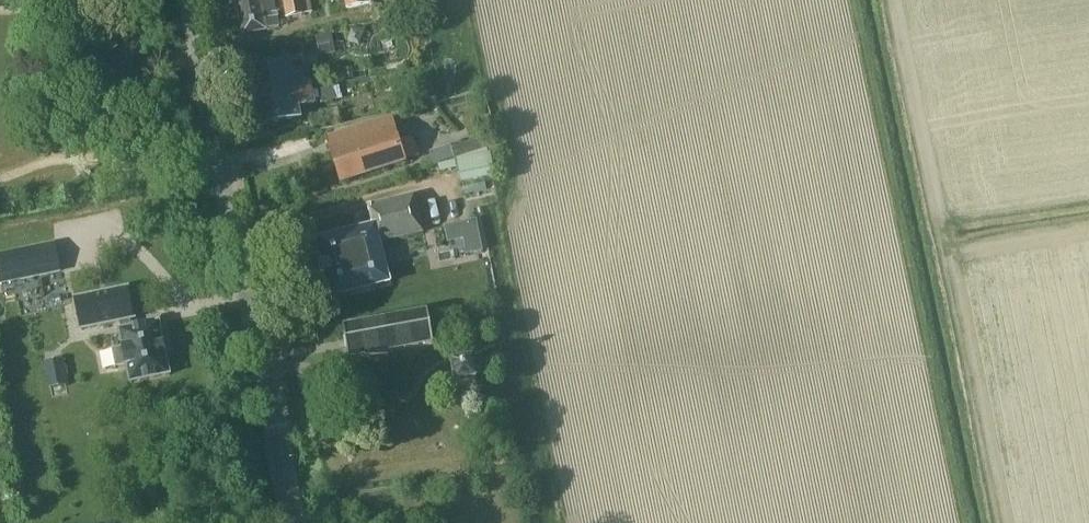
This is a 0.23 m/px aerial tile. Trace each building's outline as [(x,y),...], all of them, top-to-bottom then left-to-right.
[(273,0),(235,0),(243,34),(279,26),(273,0)] [(308,0),(282,0),(286,17),(311,12),(308,0)] [(359,46),(365,28),(352,29),(348,42),(359,46)] [(335,54),(332,33),(316,37),(320,57),(335,54)] [(246,94),(247,98),(283,90),(285,94),(310,88),(307,71),(291,75),(289,66),(246,76),(250,93),(246,94)] [(334,91),(333,86),(320,89),(323,104),(336,101),(335,99),(345,97),(343,89),(334,91)] [(283,90),(247,98),(249,107),(253,106),(257,127),(298,119),(296,109),(314,106),(310,88),(285,94),(283,90)] [(402,159),(390,120),(327,140),(339,179),(402,159)] [(488,146),(485,136),(450,148),(457,168),(503,152),(500,142),(488,146)] [(423,234),(413,197),(368,208),(373,229),(316,244),(330,299),(387,285),(377,246),(423,234)] [(55,243),(0,254),(0,285),(61,273),(55,243)] [(131,323),(126,291),(73,302),(80,334),(119,325),(120,332),(118,333),(122,350),(111,352),(115,371),(126,369),(129,386),(169,377),(157,324),(129,330),(128,323),(131,323)] [(432,347),(427,315),(341,329),(346,361),(432,347)] [(67,385),(63,359),(44,362),(48,388),(67,385)] [(474,382),(470,362),(461,363),(449,366),(453,386),(474,382)]
